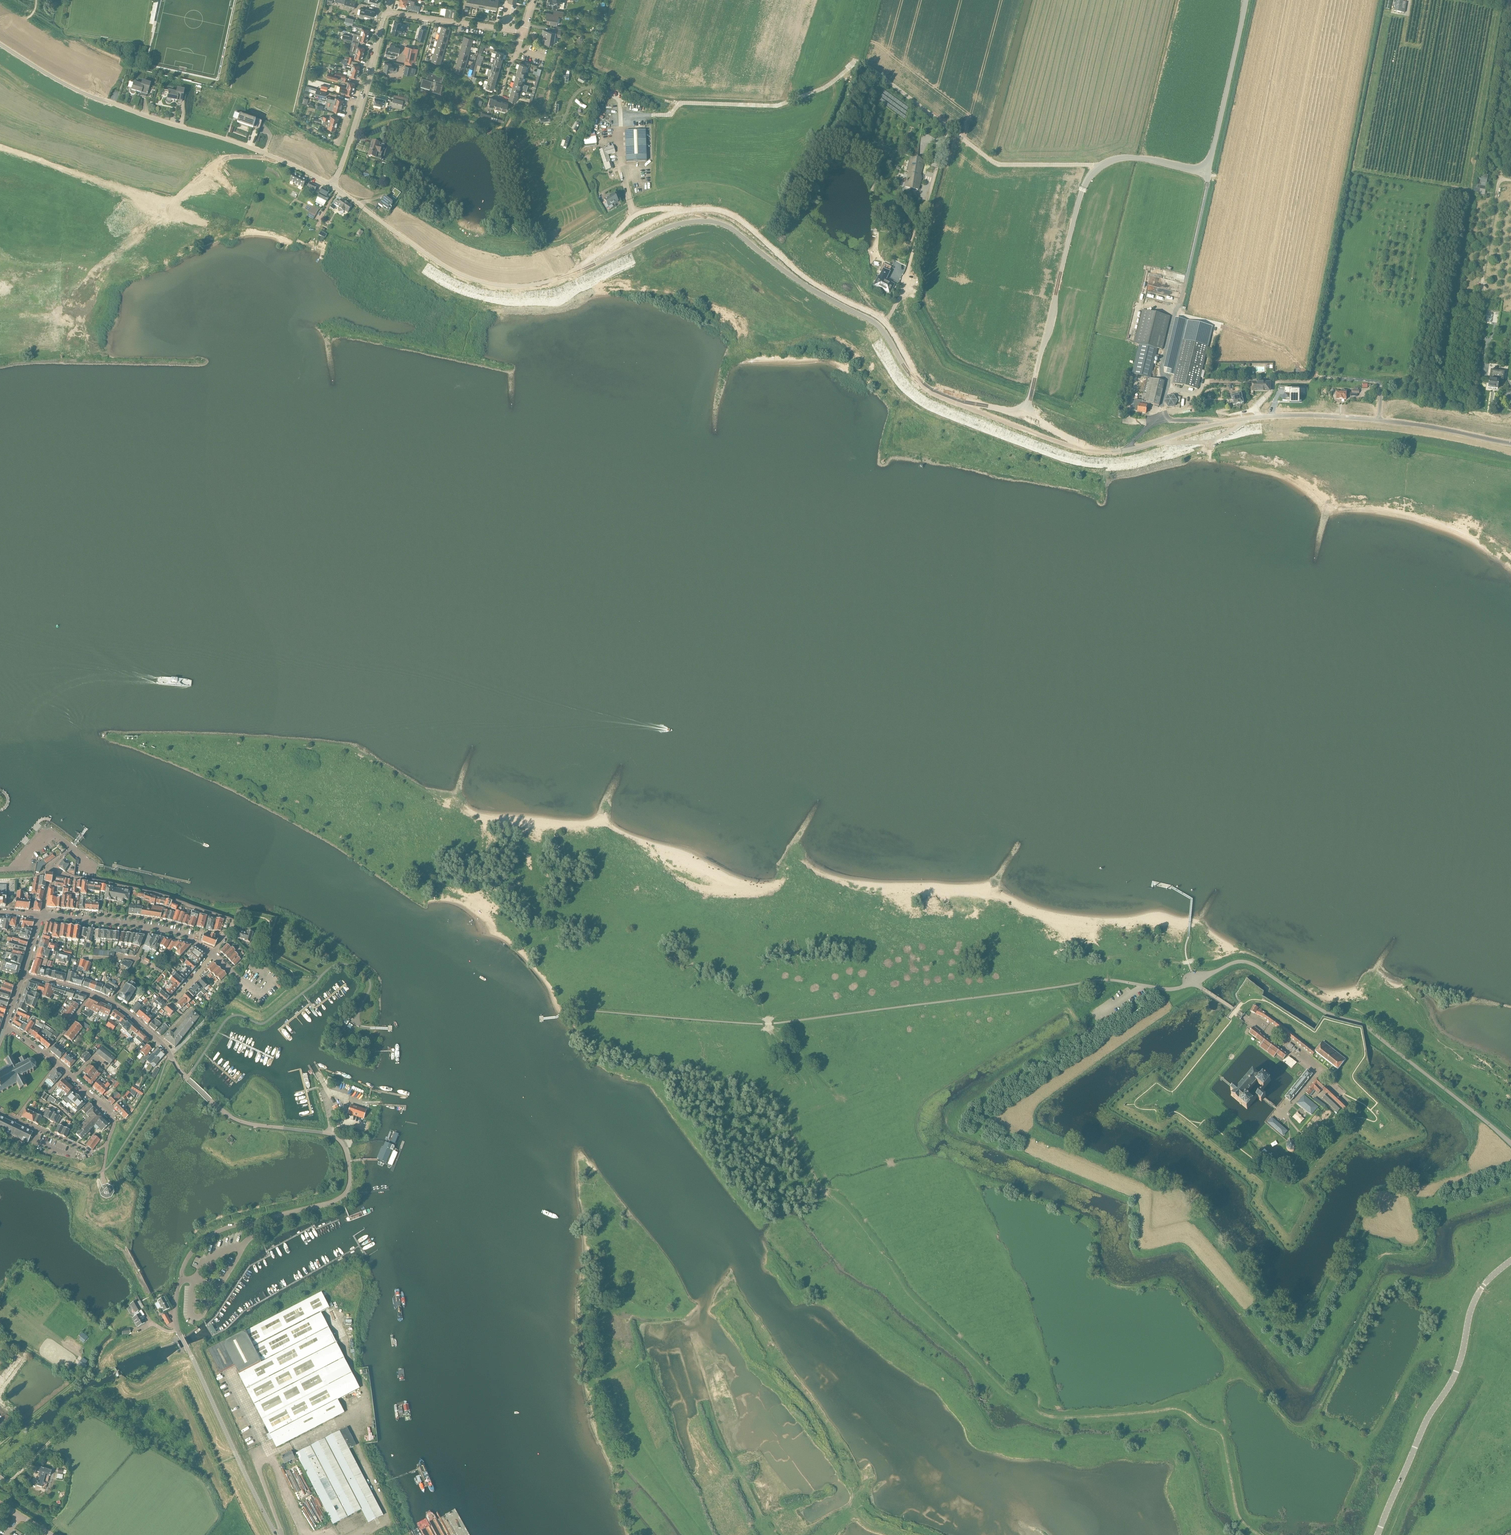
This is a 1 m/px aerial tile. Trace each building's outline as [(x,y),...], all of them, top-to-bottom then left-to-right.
[(153,25),(158,1),(157,1),(154,0),(151,13),(149,23),(153,25)] [(344,7),(354,9),(356,2),(348,0),(345,0),(345,3),(344,7)] [(417,4),(414,4),(401,0),(400,0),(399,5),(406,7),(410,8),(421,9),(422,4),(417,3),(417,4)] [(1394,11),(1401,12),(1403,0),(1396,0),(1394,11)] [(373,17),(375,11),(366,9),(366,10),(361,8),(359,15),(360,15),(360,16),(360,18),(362,18),(364,17),(364,16),(365,15),(373,17)] [(562,17),(563,12),(554,10),(553,14),(546,13),(545,18),(548,19),(547,23),(556,24),(558,17),(562,17)] [(395,20),(392,32),(398,33),(402,33),(403,28),(405,29),(407,24),(401,23),(401,22),(395,20)] [(368,36),(370,30),(362,28),(363,25),(353,23),(352,25),(358,27),(356,32),(361,33),(361,34),(368,36)] [(448,36),(450,28),(442,26),(439,34),(448,36)] [(559,36),(561,29),(553,28),(553,31),(543,30),(543,34),(544,34),(543,40),(548,40),(547,43),(553,44),(555,35),(559,36)] [(367,42),(368,36),(361,34),(359,40),(367,42)] [(446,44),(448,36),(439,34),(437,41),(446,44)] [(471,46),(473,39),(464,36),(462,43),(471,46)] [(363,54),(365,48),(358,46),(359,43),(357,43),(357,40),(354,39),(354,42),(352,41),(349,50),(351,51),(356,52),(363,54)] [(444,51),(446,44),(437,41),(436,46),(433,46),(433,47),(435,48),(444,51)] [(469,53),(471,46),(462,43),(460,51),(469,53)] [(389,49),(387,48),(386,54),(395,57),(396,53),(398,54),(400,47),(395,46),(395,45),(390,44),(389,49)] [(413,58),(415,48),(408,47),(405,63),(412,65),(412,61),(415,62),(416,59),(413,58)] [(444,51),(435,48),(433,54),(442,57),(444,51)] [(502,59),(504,53),(494,50),(493,52),(496,53),(495,56),(502,59)] [(362,60),(363,54),(356,52),(351,51),(350,54),(355,56),(354,58),(362,60)] [(467,60),(469,53),(460,51),(458,58),(467,60)] [(440,63),(442,57),(433,54),(432,61),(440,63)] [(500,65),(502,59),(495,56),(493,62),(500,65)] [(465,67),(467,60),(458,58),(456,65),(465,67)] [(393,72),(394,66),(392,66),(392,64),(385,62),(384,62),(383,65),(385,65),(383,70),(393,72)] [(499,71),(500,65),(493,62),(491,62),(490,64),(492,65),(491,68),(499,71)] [(530,63),(525,62),(524,64),(519,62),(517,69),(525,71),(528,72),(528,69),(526,68),(526,66),(529,67),(530,63)] [(416,68),(405,65),(404,73),(414,76),(416,68)] [(463,73),(465,67),(456,65),(454,71),(463,73)] [(497,76),(499,71),(492,69),(491,69),(488,68),(487,73),(490,74),(497,76)] [(523,77),(525,71),(517,69),(516,75),(523,77)] [(442,83),(444,75),(429,71),(426,78),(423,77),(420,85),(430,88),(431,84),(434,85),(433,91),(441,93),(444,83),(442,83)] [(495,82),(497,76),(490,74),(488,80),(495,82)] [(522,80),(523,77),(516,75),(514,80),(521,83),(524,83),(525,81),(522,80)] [(493,89),(495,82),(488,80),(485,79),(484,82),(487,83),(486,86),(484,86),(483,89),(490,91),(491,88),(493,89)] [(524,83),(521,83),(514,80),(512,86),(520,89),(523,90),(525,84),(524,83)] [(131,88),(131,89),(130,90),(129,91),(129,92),(129,93),(129,94),(130,94),(130,95),(131,95),(132,95),(133,95),(134,95),(135,94),(135,93),(137,93),(140,94),(140,93),(146,95),(150,84),(142,82),(141,86),(133,83),(132,87),(131,87),(131,88)] [(354,89),(347,87),(340,86),(339,92),(345,93),(352,95),(354,89)] [(523,90),(520,89),(512,86),(510,92),(518,95),(521,96),(523,90)] [(167,95),(166,98),(165,99),(165,100),(165,101),(165,102),(165,103),(166,103),(166,104),(167,104),(168,104),(169,104),(170,103),(171,103),(171,102),(171,101),(173,102),(173,101),(176,102),(176,101),(181,102),(183,91),(176,90),(176,93),(168,92),(167,95)] [(516,101),(518,95),(510,92),(509,99),(516,101)] [(342,105),(344,99),(336,97),(336,99),(328,97),(327,101),(332,103),(335,103),(342,105)] [(386,100),(383,99),(375,97),(373,104),(381,106),(385,107),(386,100)] [(403,103),(403,100),(394,97),(392,103),(393,103),(392,106),(401,108),(403,103)] [(494,107),(496,99),(490,98),(488,105),(494,107)] [(500,109),(502,101),(496,99),(494,107),(500,109)] [(578,101),(576,104),(584,109),(586,107),(578,101)] [(340,112),(342,105),(335,103),(333,110),(340,112)] [(569,109),(568,117),(578,121),(584,113),(569,109)] [(241,115),(239,121),(238,124),(254,129),(254,127),(256,120),(241,114),(241,115)] [(335,130),(337,123),(330,121),(327,121),(322,119),(321,123),(329,125),(328,128),(335,130)] [(647,161),(646,131),(625,131),(626,162),(647,161)] [(380,159),(385,145),(372,141),(368,156),(380,159)] [(578,147),(582,157),(592,153),(591,150),(587,151),(585,145),(578,147)] [(615,153),(613,146),(599,151),(601,157),(608,155),(615,153)] [(610,162),(608,155),(601,157),(606,171),(613,169),(611,162),(610,162)] [(921,161),(917,161),(916,161),(916,160),(909,159),(906,170),(910,171),(908,179),(907,179),(906,183),(907,183),(906,187),(910,188),(910,186),(913,187),(913,189),(918,190),(921,178),(919,178),(923,162),(921,161)] [(1477,189),(1480,190),(1485,191),(1488,175),(1479,174),(1477,189)] [(290,182),(303,188),(306,181),(293,175),(290,182)] [(307,188),(315,192),(317,186),(310,183),(307,188)] [(326,202),(330,195),(328,194),(329,191),(323,188),(317,197),(326,202)] [(396,199),(401,193),(395,189),(393,192),(395,194),(393,197),(396,199)] [(609,208),(619,202),(614,195),(604,201),(609,208)] [(381,202),(379,205),(382,208),(383,207),(388,210),(393,204),(385,197),(382,200),(381,199),(380,201),(381,202)] [(352,207),(342,200),(340,203),(335,200),(332,205),(338,209),(339,212),(343,211),(344,212),(345,211),(348,213),(352,207)] [(319,209),(313,205),(311,210),(317,214),(319,209)] [(895,284),(881,277),(878,276),(873,286),(890,295),(895,284)] [(1170,317),(1142,310),(1135,343),(1140,344),(1133,374),(1147,378),(1150,378),(1157,348),(1162,350),(1170,317)] [(1175,375),(1173,384),(1198,389),(1201,377),(1202,371),(1208,346),(1212,327),(1187,322),(1183,340),(1175,375)] [(1498,342),(1492,341),(1490,349),(1497,350),(1498,342)] [(1480,377),(1482,362),(1482,361),(1474,360),(1471,375),(1480,377)] [(1503,381),(1505,372),(1491,370),(1490,380),(1489,388),(1498,389),(1499,382),(1502,382),(1503,381)] [(1165,382),(1150,378),(1147,378),(1143,393),(1142,402),(1135,400),(1133,411),(1138,411),(1138,412),(1146,414),(1147,407),(1149,407),(1149,404),(1159,406),(1165,382)] [(1290,394),(1290,401),(1293,401),(1299,401),(1299,390),(1284,389),(1284,394),(1290,394)] [(1346,400),(1347,391),(1345,391),(1341,391),(1341,392),(1337,392),(1336,399),(1346,400)] [(1241,394),(1231,397),(1234,406),(1244,404),(1241,394)] [(1180,397),(1166,396),(1166,407),(1179,407),(1180,397)] [(58,867),(65,872),(68,868),(67,868),(70,863),(68,861),(65,858),(58,867)] [(45,864),(43,861),(41,862),(38,862),(36,873),(39,873),(42,867),(45,864)] [(39,882),(45,883),(46,882),(46,881),(45,881),(46,876),(47,875),(47,874),(45,874),(44,875),(45,875),(45,878),(40,877),(40,878),(39,878),(39,882)] [(62,892),(63,888),(64,882),(63,882),(64,879),(56,877),(55,886),(58,887),(57,891),(58,892),(60,892),(62,892)] [(31,894),(34,894),(36,894),(37,890),(38,886),(39,882),(39,878),(34,878),(31,894)] [(62,892),(63,892),(67,892),(68,888),(66,887),(67,885),(70,886),(71,880),(64,879),(63,882),(64,882),(63,888),(62,892)] [(93,894),(94,884),(87,882),(86,893),(93,894)] [(57,893),(53,892),(54,887),(50,886),(49,887),(48,897),(47,907),(56,908),(56,898),(57,898),(57,895),(57,893)] [(111,898),(111,899),(111,901),(115,902),(123,903),(123,900),(128,901),(130,891),(112,888),(111,898)] [(33,899),(34,899),(36,899),(42,902),(44,892),(37,890),(36,894),(34,894),(33,899)] [(15,908),(29,910),(30,897),(27,897),(28,893),(24,893),(24,892),(17,892),(15,908)] [(133,892),(132,895),(132,896),(137,897),(141,898),(141,900),(143,901),(144,898),(144,894),(133,892)] [(85,911),(90,911),(91,903),(99,904),(99,901),(99,899),(99,894),(93,894),(86,893),(86,897),(85,904),(85,911)] [(144,898),(143,901),(143,903),(149,905),(149,904),(149,903),(151,896),(145,895),(145,894),(144,894),(144,898)] [(34,904),(33,910),(40,911),(42,902),(36,899),(34,899),(33,904),(34,904)] [(91,903),(90,911),(98,912),(98,910),(102,911),(103,901),(99,901),(99,904),(91,903)] [(148,906),(149,905),(143,903),(142,906),(142,907),(140,915),(160,918),(163,909),(163,908),(152,906),(152,907),(148,906)] [(175,910),(172,921),(177,922),(182,906),(180,906),(180,907),(178,906),(176,910),(175,910)] [(182,906),(177,922),(181,924),(184,915),(188,916),(190,910),(188,909),(186,913),(185,913),(182,912),(183,912),(185,907),(182,906)] [(166,909),(163,908),(163,909),(160,918),(166,919),(169,911),(165,910),(166,909)] [(170,908),(169,911),(166,919),(172,921),(175,910),(170,908)] [(184,915),(181,924),(187,925),(190,917),(189,916),(188,916),(184,915)] [(200,915),(196,927),(203,929),(204,929),(204,927),(203,927),(205,922),(206,923),(207,917),(206,917),(200,915)] [(190,917),(187,925),(194,927),(197,918),(191,916),(190,917)] [(206,930),(212,931),(215,919),(209,918),(207,917),(206,923),(207,923),(206,930)] [(10,918),(4,918),(3,923),(2,930),(7,931),(8,923),(9,923),(10,918)] [(10,918),(9,923),(9,926),(15,927),(14,931),(15,931),(17,931),(18,928),(18,926),(15,925),(16,919),(10,918)] [(216,918),(212,931),(221,931),(222,927),(223,927),(223,926),(222,926),(223,920),(216,918)] [(22,925),(21,928),(24,929),(25,929),(26,929),(27,925),(33,926),(35,921),(23,919),(22,925)] [(61,926),(54,925),(52,935),(51,937),(52,937),(52,938),(59,939),(61,926)] [(65,943),(66,939),(68,927),(61,926),(59,939),(58,942),(65,943)] [(66,939),(72,940),(74,928),(68,927),(66,939)] [(80,929),(74,928),(72,940),(78,941),(80,929)] [(80,929),(78,941),(85,942),(88,929),(80,929)] [(95,937),(95,930),(88,929),(85,942),(84,949),(88,950),(90,950),(92,945),(92,943),(91,943),(92,936),(95,937)] [(19,931),(17,931),(15,931),(14,933),(20,934),(19,938),(23,939),(28,941),(30,936),(18,932),(19,931)] [(250,943),(253,933),(247,931),(247,934),(238,932),(237,938),(245,940),(244,941),(250,943)] [(202,941),(214,947),(217,940),(214,938),(215,936),(211,934),(210,937),(204,934),(202,941)] [(131,948),(130,951),(128,956),(134,956),(138,947),(140,947),(144,936),(136,935),(131,948)] [(148,952),(150,950),(157,937),(148,935),(144,946),(142,949),(147,951),(148,952)] [(7,941),(9,942),(12,942),(12,941),(17,942),(16,944),(26,947),(28,942),(23,940),(13,937),(9,936),(8,936),(7,941)] [(154,955),(159,947),(164,939),(157,937),(150,950),(151,950),(150,952),(154,955)] [(164,951),(166,949),(170,940),(164,938),(164,939),(159,947),(159,948),(159,949),(159,950),(160,951),(161,952),(162,952),(163,951),(164,951)] [(42,939),(40,944),(48,946),(48,948),(54,950),(55,945),(52,945),(53,941),(49,940),(49,941),(42,939)] [(170,952),(173,948),(178,942),(170,940),(166,949),(170,952)] [(8,947),(13,949),(25,952),(26,947),(16,944),(12,942),(9,942),(8,947)] [(183,954),(190,946),(178,942),(173,948),(177,951),(175,953),(179,957),(182,954),(183,954)] [(45,950),(42,959),(42,961),(40,965),(45,966),(50,952),(50,950),(54,950),(48,948),(48,946),(40,944),(39,948),(45,950)] [(231,948),(227,944),(220,951),(224,955),(231,948)] [(190,958),(192,960),(199,951),(193,947),(187,955),(190,958)] [(228,959),(234,952),(236,950),(238,948),(237,948),(234,950),(231,947),(231,948),(224,955),(228,959)] [(41,959),(42,959),(45,950),(39,948),(36,958),(41,959)] [(9,951),(8,953),(23,957),(25,952),(13,949),(13,952),(9,951)] [(204,955),(199,951),(192,960),(197,964),(204,955)] [(4,961),(20,965),(23,957),(8,953),(5,952),(5,953),(4,952),(2,956),(2,958),(5,959),(4,961)] [(231,963),(237,957),(238,956),(234,952),(228,959),(231,963)] [(61,963),(63,955),(56,953),(54,959),(59,960),(58,962),(61,963)] [(70,956),(63,955),(61,963),(65,964),(65,962),(68,963),(70,956)] [(237,957),(231,963),(235,966),(241,960),(237,957)] [(190,958),(188,960),(195,966),(197,964),(192,960),(190,958)] [(36,959),(33,967),(39,968),(40,965),(42,961),(36,959)] [(77,972),(82,973),(82,971),(83,969),(86,961),(81,959),(81,960),(79,967),(77,972)] [(69,971),(68,977),(66,982),(72,984),(73,978),(75,978),(77,972),(79,967),(81,960),(78,960),(77,966),(73,965),(72,971),(69,971)] [(130,961),(122,960),(120,963),(129,969),(133,963),(130,961)] [(192,971),(196,967),(195,966),(188,960),(184,964),(192,971)] [(20,965),(4,961),(2,966),(1,971),(17,976),(20,965)] [(83,969),(82,971),(87,973),(89,968),(91,963),(86,961),(83,969)] [(211,973),(217,967),(213,963),(204,971),(206,973),(209,971),(211,973)] [(188,975),(192,971),(184,964),(181,969),(188,975)] [(37,976),(37,975),(39,968),(33,967),(31,974),(37,976)] [(44,977),(50,978),(52,972),(49,971),(50,968),(47,967),(46,970),(45,970),(44,977)] [(217,967),(211,973),(216,977),(216,976),(221,971),(217,967)] [(37,975),(44,977),(45,970),(39,968),(37,975)] [(50,978),(57,980),(59,973),(55,973),(56,970),(53,969),(53,972),(52,972),(50,978)] [(188,975),(181,969),(177,973),(185,979),(188,975)] [(216,976),(216,977),(220,981),(226,975),(222,970),(221,971),(216,976)] [(73,978),(72,984),(81,986),(84,978),(80,977),(82,973),(77,972),(75,978),(73,978)] [(185,979),(177,973),(177,972),(173,977),(181,984),(185,979)] [(66,975),(59,973),(57,980),(64,982),(66,975)] [(181,984),(173,977),(169,981),(170,981),(177,988),(181,984)] [(208,984),(202,978),(198,983),(204,989),(208,984)] [(82,986),(88,988),(91,982),(85,979),(84,981),(82,986)] [(106,985),(100,993),(104,995),(105,995),(109,997),(110,995),(112,996),(118,987),(114,984),(111,982),(108,980),(105,985),(106,985)] [(4,986),(13,989),(14,984),(5,981),(4,986)] [(37,991),(39,984),(28,981),(25,990),(36,994),(37,991)] [(118,998),(127,1004),(128,1004),(128,1003),(127,1003),(129,1000),(129,1001),(130,1000),(129,1000),(131,997),(131,998),(132,997),(131,997),(133,994),(135,991),(137,987),(128,981),(126,985),(125,985),(124,988),(123,988),(124,989),(122,991),(121,991),(122,992),(120,994),(119,994),(120,995),(118,998),(118,997),(117,998),(118,998)] [(174,992),(177,988),(170,981),(166,985),(174,992)] [(91,982),(88,988),(94,991),(97,984),(91,982)] [(196,982),(192,987),(198,993),(202,988),(196,982)] [(39,984),(37,991),(40,992),(43,994),(45,986),(39,984)] [(94,991),(100,993),(103,986),(97,984),(94,991)] [(11,995),(13,989),(4,986),(2,985),(0,988),(0,991),(6,993),(11,995)] [(51,990),(52,986),(46,985),(45,986),(43,994),(42,997),(51,1000),(53,994),(54,991),(51,990)] [(170,996),(174,992),(166,985),(163,989),(170,996)] [(66,990),(59,988),(52,986),(51,990),(54,991),(53,994),(59,996),(60,994),(64,995),(66,990)] [(187,991),(188,992),(193,997),(198,993),(192,987),(187,991)] [(170,996),(163,989),(162,989),(159,994),(167,1001),(171,996),(170,996)] [(39,995),(36,994),(25,990),(23,996),(37,1001),(39,995)] [(9,1000),(11,995),(6,993),(0,991),(0,997),(4,999),(9,1000)] [(73,998),(75,999),(77,994),(67,991),(66,996),(65,995),(63,998),(65,999),(67,996),(73,998)] [(183,998),(187,1003),(188,1004),(192,999),(186,993),(182,998),(183,998)] [(37,1001),(23,996),(21,1003),(29,1007),(34,1009),(37,1001)] [(82,1013),(86,1016),(93,1005),(96,1007),(98,1002),(90,998),(84,1006),(88,1009),(86,1012),(84,1011),(82,1013)] [(181,1009),(187,1003),(183,998),(177,1004),(181,1009)] [(138,1001),(132,1007),(130,1010),(135,1014),(138,1010),(139,1011),(142,1009),(145,1005),(148,1001),(146,999),(142,1003),(142,1002),(143,1001),(140,999),(138,1001)] [(69,1006),(76,1010),(79,1006),(72,1002),(69,1006)] [(93,1005),(86,1016),(89,1018),(92,1013),(93,1012),(97,1014),(98,1012),(99,1009),(100,1010),(102,1004),(98,1002),(96,1007),(93,1005)] [(29,1007),(21,1003),(18,1010),(26,1013),(29,1007)] [(142,1009),(139,1011),(136,1015),(140,1018),(151,1005),(152,1004),(150,1003),(150,1004),(149,1003),(148,1006),(144,1010),(142,1009)] [(99,1018),(101,1019),(107,1006),(102,1004),(100,1010),(99,1009),(98,1012),(97,1014),(96,1016),(95,1019),(98,1020),(99,1018)] [(175,1011),(168,1005),(164,1010),(170,1016),(175,1011)] [(1255,1015),(1259,1008),(1254,1005),(1250,1012),(1255,1015)] [(76,1010),(69,1006),(66,1010),(73,1014),(76,1010)] [(101,1019),(103,1020),(106,1021),(109,1016),(109,1015),(111,1016),(115,1010),(112,1008),(107,1006),(101,1019)] [(1238,1007),(1237,1006),(1236,1008),(1235,1009),(1234,1010),(1232,1012),(1234,1013),(1235,1014),(1241,1018),(1242,1017),(1243,1016),(1243,1015),(1245,1013),(1240,1009),(1238,1007)] [(149,1007),(140,1018),(144,1021),(149,1015),(147,1013),(151,1009),(149,1007)] [(151,1016),(155,1012),(157,1009),(155,1008),(149,1015),(144,1021),(147,1025),(153,1018),(151,1016)] [(1263,1017),(1265,1013),(1266,1013),(1261,1011),(1262,1010),(1259,1008),(1255,1015),(1263,1018),(1263,1017)] [(18,1010),(16,1015),(22,1018),(28,1021),(31,1015),(30,1015),(28,1014),(26,1013),(18,1010)] [(73,1014),(66,1010),(63,1014),(70,1018),(73,1014)] [(125,1017),(115,1010),(111,1016),(117,1020),(115,1022),(118,1025),(119,1025),(125,1017)] [(171,1031),(164,1039),(175,1048),(199,1018),(192,1012),(174,1034),(171,1031)] [(1274,1025),(1313,1055),(1315,1053),(1314,1053),(1315,1052),(1284,1027),(1276,1021),(1265,1013),(1263,1017),(1271,1023),(1274,1025)] [(70,1018),(63,1014),(59,1019),(67,1022),(70,1018)] [(20,1029),(23,1023),(27,1025),(29,1021),(28,1021),(22,1018),(16,1015),(15,1017),(12,1025),(20,1029)] [(23,1023),(20,1029),(28,1034),(33,1026),(34,1024),(36,1025),(38,1026),(41,1029),(42,1028),(44,1029),(46,1026),(44,1025),(43,1026),(39,1023),(40,1020),(36,1018),(31,1015),(28,1021),(29,1021),(27,1025),(23,1023)] [(119,1025),(118,1025),(116,1028),(119,1031),(119,1030),(128,1021),(125,1017),(119,1025)] [(155,1019),(149,1026),(155,1031),(161,1024),(155,1019)] [(110,1020),(106,1026),(113,1031),(117,1024),(110,1020)] [(82,1021),(80,1024),(87,1029),(89,1026),(82,1021)] [(119,1030),(124,1035),(125,1035),(126,1035),(128,1037),(127,1039),(129,1041),(132,1038),(130,1036),(132,1034),(131,1033),(133,1032),(130,1029),(133,1025),(128,1021),(119,1030)] [(83,1028),(75,1022),(72,1025),(80,1032),(83,1028)] [(339,1027),(338,1028),(340,1029),(338,1032),(341,1034),(347,1025),(342,1022),(339,1027)] [(33,1026),(28,1034),(31,1036),(36,1029),(34,1027),(36,1025),(34,1024),(33,1026)] [(168,1028),(170,1026),(172,1025),(171,1024),(169,1026),(167,1024),(165,1025),(164,1024),(156,1032),(160,1035),(168,1028)] [(80,1032),(72,1025),(70,1029),(77,1035),(80,1032)] [(136,1034),(139,1031),(133,1025),(130,1029),(133,1032),(136,1034)] [(44,1029),(42,1031),(40,1034),(40,1033),(36,1039),(40,1043),(48,1032),(49,1032),(51,1029),(46,1026),(44,1029)] [(1276,1054),(1283,1059),(1287,1054),(1261,1034),(1253,1028),(1249,1033),(1262,1043),(1259,1047),(1274,1058),(1276,1054)] [(39,1031),(36,1029),(31,1036),(36,1039),(40,1033),(40,1034),(42,1031),(40,1029),(39,1031)] [(77,1035),(70,1029),(67,1032),(75,1038),(77,1035)] [(48,1032),(40,1043),(44,1046),(51,1038),(50,1037),(52,1035),(56,1038),(58,1035),(54,1032),(53,1031),(51,1034),(49,1032),(48,1032)] [(139,1031),(136,1034),(137,1035),(135,1038),(139,1041),(141,1044),(147,1037),(139,1031)] [(75,1038),(67,1032),(64,1036),(72,1042),(75,1038)] [(44,1046),(47,1049),(54,1040),(51,1038),(44,1046)] [(1315,1052),(1314,1053),(1315,1053),(1326,1062),(1337,1070),(1338,1071),(1344,1063),(1343,1063),(1346,1059),(1323,1042),(1321,1045),(1315,1052)] [(138,1054),(140,1052),(145,1056),(140,1062),(143,1064),(149,1056),(147,1054),(151,1050),(146,1045),(145,1046),(142,1044),(135,1051),(138,1054)] [(226,1047),(222,1044),(213,1058),(217,1061),(226,1047)] [(55,1055),(60,1049),(56,1045),(50,1051),(55,1055)] [(110,1064),(115,1058),(101,1047),(96,1053),(110,1064)] [(154,1055),(150,1060),(152,1062),(162,1051),(158,1048),(153,1054),(154,1055)] [(55,1055),(60,1059),(65,1052),(60,1049),(55,1055)] [(150,1064),(152,1067),(154,1068),(156,1066),(156,1065),(165,1055),(162,1051),(152,1062),(150,1064)] [(86,1052),(80,1058),(85,1063),(91,1056),(86,1052)] [(66,1053),(61,1060),(65,1064),(71,1057),(66,1053)] [(2,1092),(3,1092),(3,1091),(7,1089),(8,1090),(8,1089),(8,1088),(12,1086),(13,1087),(13,1086),(17,1084),(19,1089),(19,1090),(20,1090),(20,1089),(26,1086),(27,1086),(27,1085),(26,1085),(24,1081),(26,1080),(24,1076),(25,1076),(24,1075),(27,1073),(27,1075),(28,1075),(27,1073),(29,1072),(30,1073),(31,1073),(30,1072),(32,1070),(33,1071),(33,1070),(35,1068),(35,1069),(36,1069),(35,1068),(36,1065),(37,1065),(37,1064),(36,1064),(34,1062),(35,1061),(35,1060),(34,1061),(32,1060),(32,1059),(31,1059),(31,1060),(28,1060),(28,1059),(27,1060),(27,1061),(26,1061),(24,1056),(24,1055),(23,1056),(19,1058),(18,1059),(19,1059),(21,1064),(19,1065),(19,1064),(16,1065),(15,1063),(15,1062),(14,1062),(12,1057),(12,1056),(11,1056),(10,1057),(5,1060),(4,1059),(4,1060),(5,1061),(8,1066),(4,1068),(3,1067),(3,1068),(0,1070),(0,1093),(2,1092)] [(71,1057),(65,1064),(70,1068),(75,1061),(71,1057)] [(321,1064),(320,1068),(336,1074),(338,1070),(321,1064)] [(83,1078),(87,1082),(96,1071),(95,1070),(89,1065),(83,1072),(86,1075),(83,1078)] [(98,1067),(95,1070),(96,1071),(87,1082),(91,1085),(101,1074),(100,1074),(103,1070),(98,1067)] [(55,1070),(47,1079),(54,1085),(62,1076),(55,1070)] [(1290,1103),(1312,1075),(1307,1070),(1284,1098),(1290,1103)] [(1240,1102),(1247,1108),(1253,1102),(1257,1097),(1261,1101),(1262,1101),(1264,1099),(1266,1096),(1265,1095),(1261,1092),(1265,1087),(1271,1080),(1263,1074),(1261,1077),(1253,1071),(1250,1074),(1238,1089),(1235,1086),(1233,1088),(1231,1090),(1234,1093),(1232,1095),(1240,1102)] [(92,1087),(96,1090),(104,1080),(102,1079),(101,1078),(92,1087)] [(1305,1093),(1309,1096),(1314,1090),(1319,1094),(1321,1091),(1325,1086),(1317,1079),(1305,1093)] [(56,1094),(66,1083),(62,1080),(57,1086),(53,1092),(54,1093),(56,1094)] [(96,1090),(99,1093),(107,1084),(106,1084),(105,1082),(106,1082),(104,1080),(96,1090)] [(58,1096),(60,1097),(69,1085),(66,1083),(56,1094),(58,1096)] [(107,1084),(99,1093),(102,1096),(105,1093),(108,1089),(110,1087),(108,1085),(109,1085),(107,1083),(106,1084),(107,1084)] [(65,1093),(67,1094),(68,1093),(73,1088),(69,1085),(60,1097),(61,1098),(65,1093)] [(1325,1086),(1321,1091),(1325,1094),(1323,1097),(1338,1112),(1345,1105),(1327,1087),(1325,1086)] [(81,1099),(76,1094),(75,1095),(71,1091),(69,1094),(78,1102),(72,1109),(76,1113),(85,1104),(80,1100),(81,1099)] [(46,1101),(47,1099),(49,1096),(44,1092),(40,1097),(46,1101)] [(116,1092),(108,1101),(112,1105),(121,1097),(116,1092)] [(62,1101),(72,1109),(78,1102),(69,1094),(68,1093),(67,1094),(62,1101)] [(1297,1103),(1311,1115),(1318,1108),(1303,1096),(1297,1103)] [(114,1108),(118,1111),(120,1113),(125,1108),(119,1102),(114,1108)] [(89,1103),(81,1110),(89,1118),(79,1127),(81,1129),(76,1134),(81,1139),(95,1124),(103,1117),(89,1103)] [(349,1113),(348,1114),(364,1119),(367,1110),(363,1108),(351,1104),(349,1113)] [(42,1116),(50,1120),(54,1113),(46,1108),(42,1116)] [(125,1108),(120,1113),(125,1119),(130,1114),(125,1108)] [(27,1120),(31,1112),(25,1109),(21,1117),(27,1120)] [(36,1115),(31,1112),(27,1120),(33,1122),(36,1115)] [(62,1117),(54,1113),(50,1120),(58,1125),(62,1117)] [(36,1115),(33,1122),(38,1125),(42,1117),(36,1115)] [(3,1131),(7,1133),(28,1143),(33,1133),(0,1117),(0,1130),(3,1131)] [(95,1124),(99,1128),(102,1131),(110,1124),(103,1117),(95,1124)] [(1287,1131),(1278,1124),(1272,1118),(1271,1119),(1268,1122),(1283,1136),(1287,1131)] [(60,1135),(64,1128),(58,1125),(55,1133),(60,1135)] [(64,1128),(60,1135),(66,1138),(69,1130),(64,1128)] [(86,1145),(87,1146),(92,1150),(100,1140),(94,1135),(86,1145)] [(385,1141),(377,1158),(379,1159),(378,1161),(387,1165),(396,1145),(385,1141)] [(1286,1152),(1289,1154),(1293,1153),(1296,1150),(1295,1146),(1292,1144),(1291,1142),(1287,1143),(1287,1144),(1285,1148),(1286,1152)] [(1324,1145),(1322,1142),(1316,1148),(1310,1154),(1312,1156),(1324,1145)] [(50,1154),(49,1156),(39,1154),(39,1151),(38,1151),(38,1154),(37,1158),(49,1162),(50,1158),(52,1155),(50,1154)] [(95,1165),(92,1158),(84,1161),(87,1168),(95,1165)] [(109,1196),(111,1193),(110,1190),(107,1188),(103,1189),(102,1192),(103,1196),(106,1198),(109,1196)] [(372,1212),(371,1208),(343,1218),(344,1223),(372,1212)] [(340,1293),(349,1288),(351,1294),(356,1292),(352,1285),(351,1285),(348,1279),(336,1285),(340,1293)] [(359,1388),(323,1317),(320,1312),(329,1308),(321,1292),(208,1351),(220,1373),(235,1366),(270,1433),(264,1436),(266,1441),(272,1438),(277,1447),(344,1412),(337,1400),(359,1388)] [(158,1309),(161,1308),(163,1312),(169,1308),(164,1297),(157,1301),(158,1302),(155,1304),(158,1309)] [(141,1310),(136,1302),(135,1301),(130,1304),(134,1311),(134,1317),(133,1318),(138,1327),(145,1323),(138,1311),(141,1310)] [(167,1325),(171,1323),(166,1313),(162,1316),(167,1325)] [(79,1339),(83,1343),(88,1337),(84,1334),(82,1332),(79,1336),(81,1337),(79,1339)] [(84,1370),(87,1366),(83,1364),(86,1360),(82,1358),(77,1365),(84,1370)] [(116,1368),(117,1367),(117,1366),(112,1369),(112,1370),(115,1369),(118,1375),(116,1375),(116,1377),(121,1374),(120,1373),(119,1374),(116,1368)] [(378,1386),(384,1406),(388,1405),(382,1385),(378,1386)] [(401,1397),(397,1398),(403,1416),(407,1414),(408,1416),(411,1414),(405,1394),(401,1395),(401,1397)] [(383,1515),(381,1510),(349,1449),(357,1445),(347,1427),(297,1454),(319,1497),(315,1499),(297,1465),(299,1464),(297,1458),(294,1460),(296,1465),(286,1470),(306,1510),(307,1512),(314,1525),(325,1519),(324,1516),(328,1514),(333,1524),(362,1509),(369,1522),(383,1515)] [(294,1452),(292,1453),(291,1451),(281,1456),(285,1463),(295,1458),(295,1457),(296,1457),(294,1452)] [(38,1483),(37,1486),(42,1487),(46,1474),(50,1476),(52,1471),(38,1467),(37,1472),(41,1473),(38,1482),(37,1483),(38,1483)] [(415,1468),(407,1472),(418,1493),(426,1489),(415,1468)]
